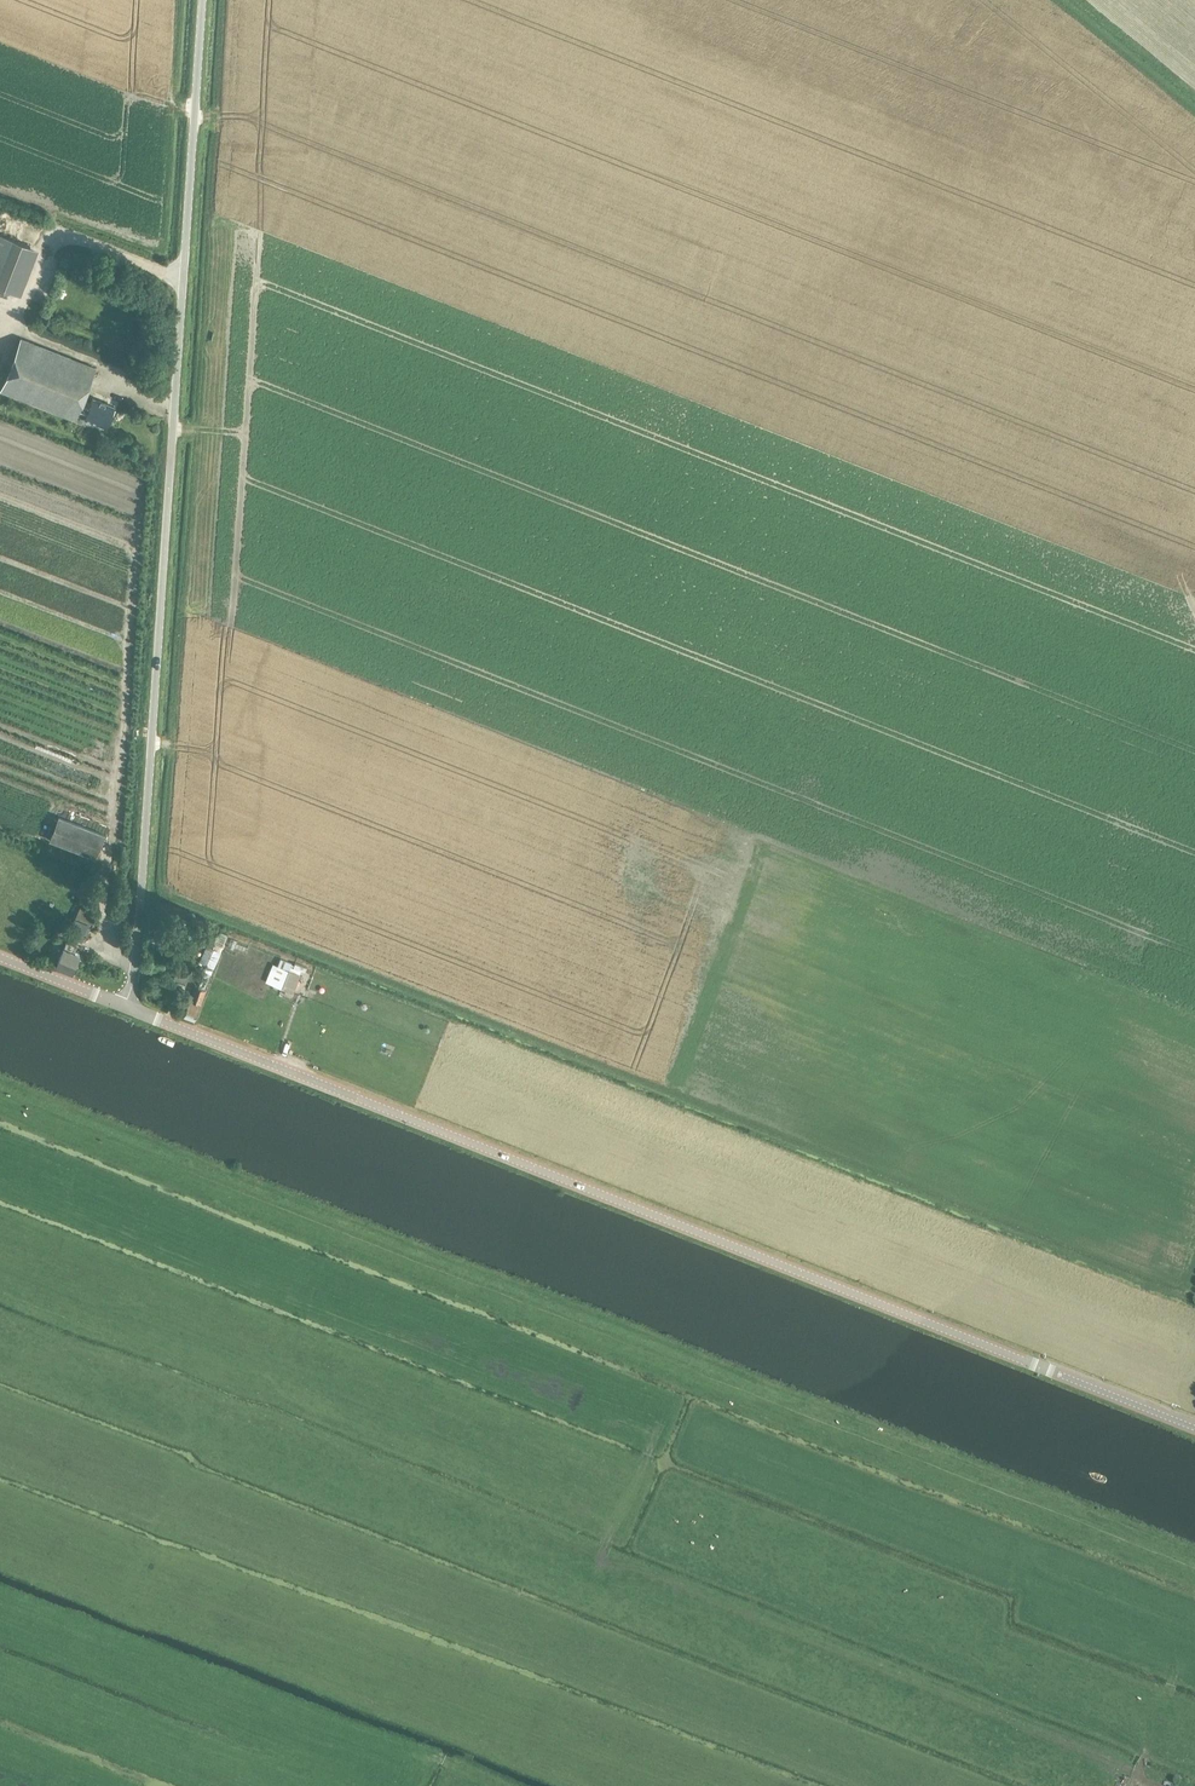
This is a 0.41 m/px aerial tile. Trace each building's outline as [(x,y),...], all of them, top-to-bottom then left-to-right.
[(31,246),(0,234),(0,286),(13,291),(31,246)] [(106,426),(114,405),(93,397),(90,402),(83,399),(96,367),(21,338),(1,390),(75,419),(78,412),(86,415),(85,417),(106,426)] [(96,858),(105,834),(58,815),(48,840),(96,858)] [(80,906),(75,919),(68,937),(81,942),(85,934),(87,935),(91,926),(88,926),(89,924),(91,925),(96,913),(80,906)] [(67,940),(64,948),(63,948),(56,967),(72,973),(79,954),(74,952),(77,944),(67,940)] [(214,968),(221,951),(206,944),(199,961),(214,968)] [(300,974),(289,970),(278,965),(270,983),(271,984),(282,988),(293,992),(300,974)] [(195,986),(184,1016),(184,1017),(194,1020),(206,989),(195,986)]
